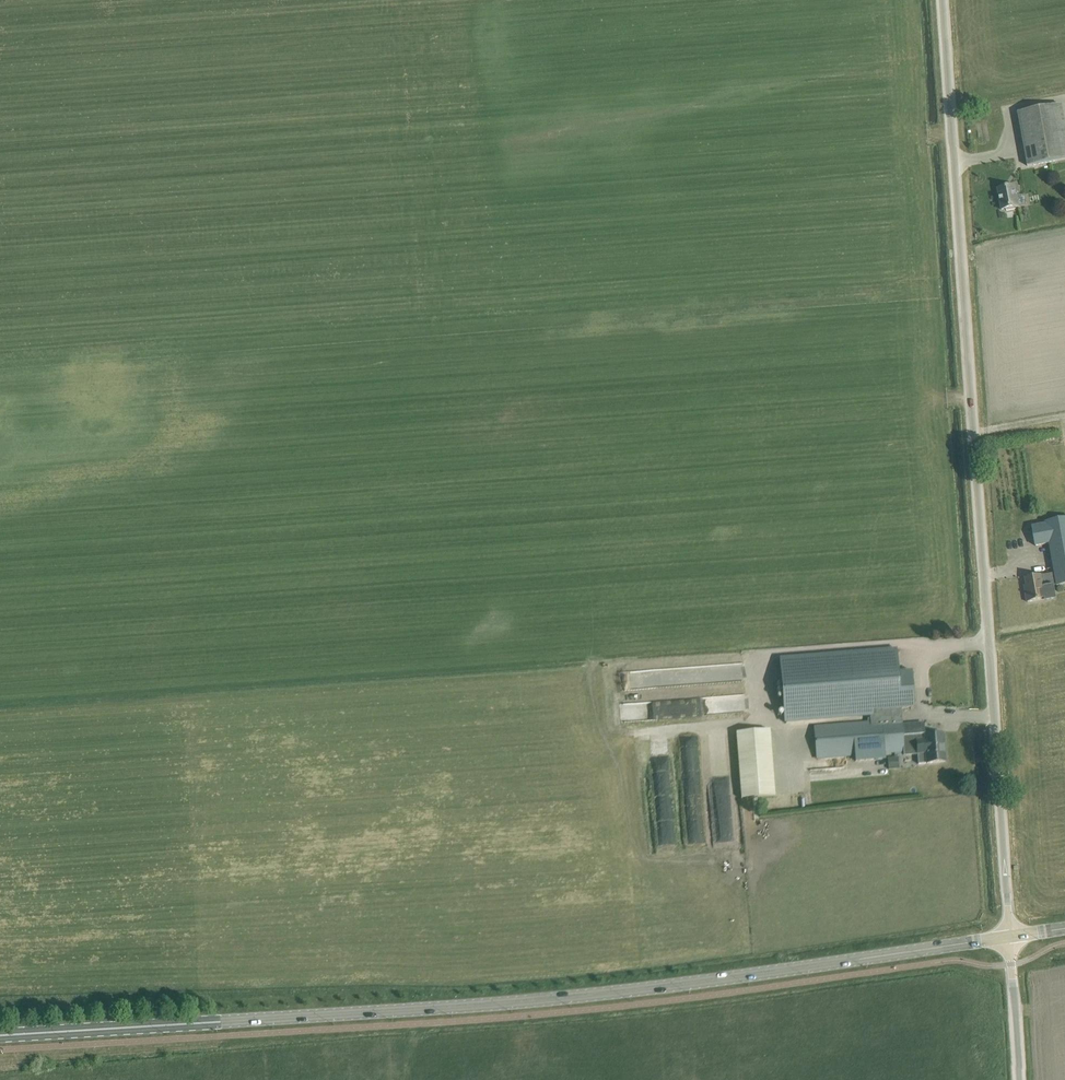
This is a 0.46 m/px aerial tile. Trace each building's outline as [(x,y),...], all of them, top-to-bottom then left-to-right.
[(1038,164),(1064,159),(1064,127),(1061,104),(1018,112),(1028,166),(1038,164)] [(1015,209),(1014,207),(1019,206),(1015,186),(997,189),(1001,210),(1006,209),(1006,211),(1015,209)] [(1064,584),(1064,519),(1046,522),(1046,524),(1032,527),(1035,546),(1049,543),(1055,573),(1057,585),(1057,586),(1064,584)] [(1027,602),(1045,599),(1045,601),(1056,599),(1054,585),(1057,585),(1055,573),(1041,575),(1025,578),(1028,591),(1025,591),(1027,602)] [(897,649),(780,658),(785,720),(785,723),(871,716),(871,722),(815,726),(817,758),(853,755),(853,762),(876,760),(886,759),(886,752),(904,751),(904,755),(918,754),(919,763),(927,763),(946,762),(943,733),(925,735),(925,723),(920,724),(902,725),(902,719),(900,719),(899,709),(915,707),(912,671),(898,672),(897,649)] [(671,672),(654,672),(655,686),(672,685),(671,672)] [(653,720),(652,702),(623,702),(624,720),(653,720)] [(771,729),(737,732),(742,798),(776,796),(771,729)] [(898,768),(898,756),(887,756),(887,769),(898,768)]
